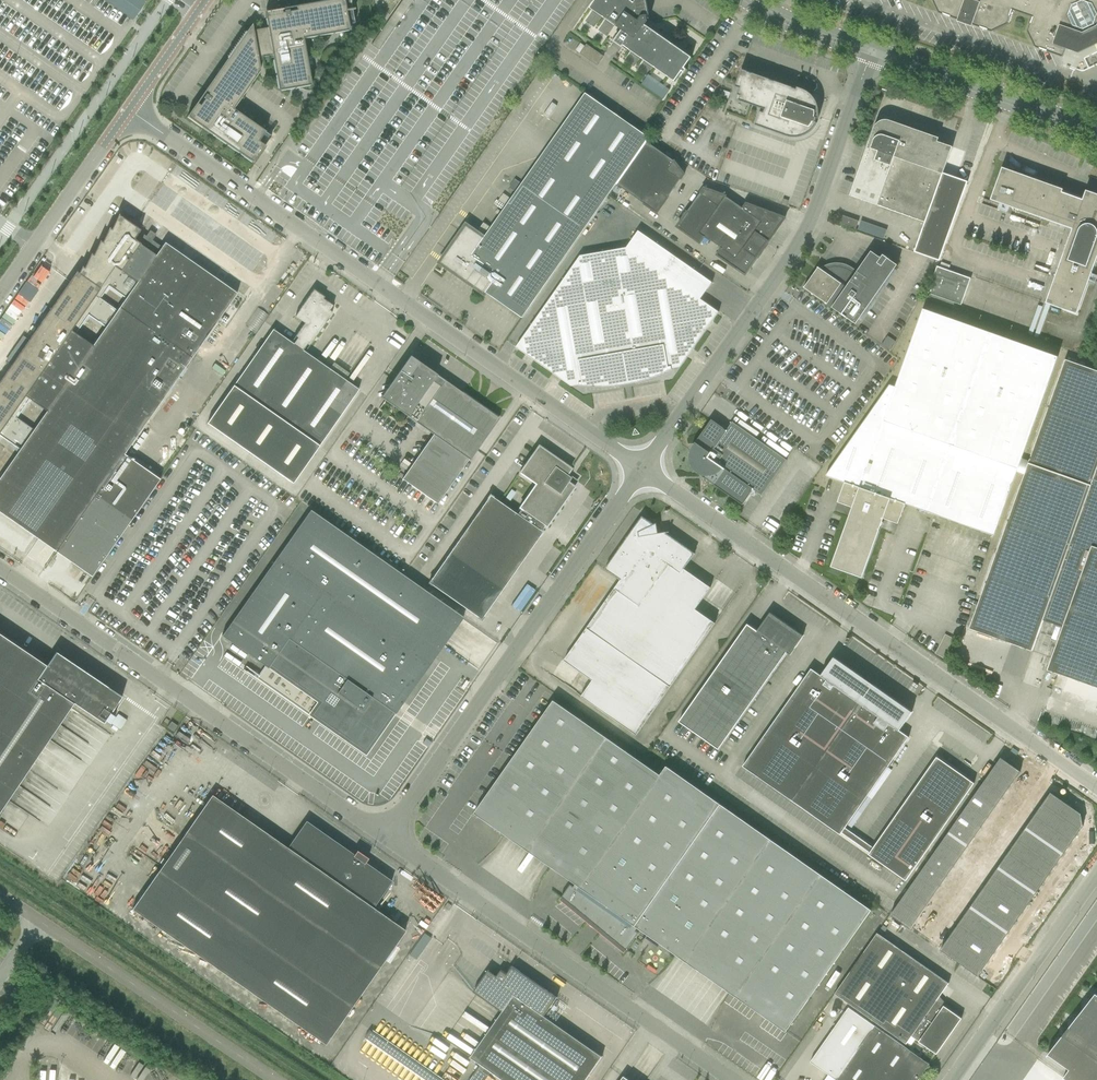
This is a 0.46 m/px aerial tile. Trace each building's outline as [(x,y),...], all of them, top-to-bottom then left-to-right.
[(104,0),(105,0),(105,1),(114,7),(131,19),(132,20),(133,20),(134,20),(134,19),(145,4),(145,3),(146,3),(146,2),(145,2),(145,1),(145,0),(144,0),(104,0)] [(351,9),(349,0),(333,0),(296,7),(295,7),(281,9),(281,8),(280,8),(280,9),(265,12),(265,16),(267,27),(267,28),(253,31),(252,25),(213,80),(206,91),(205,90),(204,91),(205,91),(187,118),(214,137),(253,164),(259,155),(265,146),(264,146),(259,142),(265,132),(233,109),(260,71),(258,61),(262,60),(262,57),(268,56),(269,59),(273,58),(279,91),(311,86),(303,39),(350,31),(349,25),(346,11),(352,10),(354,10),(354,9),(351,9)] [(590,8),(622,31),(614,42),(621,47),(622,45),(675,82),(682,72),(684,74),(687,70),(685,68),(692,58),(645,26),(648,22),(648,20),(649,19),(646,0),(640,0),(636,1),(634,3),(629,0),(596,0),(590,8)] [(939,13),(992,32),(1007,25),(1012,10),(1033,17),(1028,32),(1035,48),(1050,53),(1062,57),(1065,50),(1078,55),(1096,45),(1096,0),(933,0),(939,13)] [(579,55),(597,66),(603,56),(586,45),(579,55)] [(736,87),(740,88),(737,97),(741,98),(740,101),(765,110),(764,114),(760,113),(756,125),(774,132),(776,132),(786,136),(788,137),(790,137),(792,137),(794,137),(797,137),(799,137),(801,137),(803,136),(805,135),(807,134),(808,133),(810,132),(812,130),(813,129),(814,127),(815,125),(816,123),(815,123),(816,119),(818,119),(819,117),(819,115),(819,113),(819,110),(819,108),(818,106),(817,104),(816,102),(815,100),(814,98),(813,96),(811,95),(810,93),(808,92),(806,91),(804,90),(802,89),(799,88),(797,88),(797,90),(774,82),(742,71),(738,81),(736,87)] [(648,75),(641,85),(662,99),(669,90),(648,75)] [(721,90),(718,95),(728,99),(730,93),(721,90)] [(650,138),(585,93),(485,238),(466,225),(443,259),(445,260),(446,264),(444,266),(485,295),(487,293),(523,318),(617,185),(647,142),(650,138)] [(874,129),(850,196),(925,223),(914,252),(940,261),(968,182),(943,173),(952,147),(938,142),(937,142),(939,138),(890,121),(889,121),(888,121),(888,120),(887,120),(886,120),(885,120),(884,120),(883,120),(883,121),(882,121),(881,121),(880,121),(880,122),(879,122),(878,123),(877,124),(876,125),(876,126),(875,126),(875,127),(874,128),(874,129)] [(674,161),(647,142),(617,185),(657,213),(684,175),(674,161)] [(990,200),(999,204),(1009,207),(1072,229),(1045,304),(1046,304),(1050,306),(1053,307),(1077,315),(1088,284),(1092,274),(1096,258),(1096,195),(1086,191),(1083,198),(1077,196),(1077,195),(1077,194),(1076,194),(1076,193),(1076,192),(1075,192),(1075,191),(1074,191),(1073,191),(1072,191),(1071,191),(1070,192),(1069,193),(1063,191),(1062,191),(1063,190),(1002,168),(1000,172),(997,183),(990,200)] [(767,244),(768,243),(785,219),(746,204),(743,209),(726,197),(726,196),(704,188),(677,227),(700,243),(704,237),(722,249),(717,255),(745,275),(758,257),(757,257),(766,243),(767,244)] [(20,450),(0,478),(0,513),(10,520),(38,539),(52,520),(58,511),(71,520),(75,523),(55,551),(92,577),(132,519),(160,480),(124,455),(169,390),(185,368),(192,358),(231,303),(237,294),(165,243),(162,248),(152,241),(153,238),(148,234),(146,237),(139,232),(140,231),(121,217),(119,216),(119,215),(111,230),(109,229),(110,228),(109,228),(102,243),(100,242),(101,241),(100,241),(93,256),(91,255),(92,254),(91,254),(84,269),(82,268),(83,267),(82,267),(79,274),(75,281),(74,280),(74,279),(73,279),(66,294),(64,294),(65,293),(64,292),(57,307),(55,306),(56,306),(55,305),(48,320),(46,319),(47,318),(46,318),(35,342),(32,340),(33,339),(32,339),(23,360),(19,358),(17,364),(20,366),(16,374),(10,371),(11,370),(10,370),(3,385),(1,384),(2,383),(1,383),(0,385),(0,436),(20,450)] [(840,224),(856,230),(859,221),(843,216),(840,224)] [(522,339),(516,348),(571,386),(579,385),(580,386),(594,387),(608,387),(622,386),(622,384),(622,382),(630,380),(632,382),(632,384),(646,380),(659,376),(672,370),(672,369),(680,367),(719,312),(701,299),(712,283),(703,276),(664,249),(638,231),(626,248),(580,256),(522,339)] [(823,271),(820,269),(818,268),(817,268),(818,268),(804,287),(803,288),(827,304),(828,304),(832,307),(832,308),(842,315),(841,315),(846,318),(856,325),(897,265),(888,259),(883,255),(881,259),(871,252),(855,275),(850,271),(845,269),(845,267),(840,265),(840,267),(834,267),(828,269),(823,271)] [(927,293),(961,305),(971,279),(937,267),(927,293)] [(273,330),(233,386),(207,424),(293,484),(319,446),(358,390),(303,350),(307,344),(308,345),(306,349),(307,349),(332,313),(329,311),(333,306),(323,299),(323,298),(324,298),(324,297),(313,290),(295,316),(304,323),(293,339),(294,340),(296,337),(298,338),(293,344),(273,330)] [(889,385),(832,467),(825,476),(844,483),(837,503),(853,508),(852,510),(851,510),(850,511),(849,512),(849,513),(849,514),(850,515),(851,515),(832,566),(862,577),(880,526),(881,526),(882,526),(882,525),(883,525),(883,524),(883,523),(882,522),(882,521),(882,519),(898,524),(905,505),(994,536),(1058,357),(923,309),(895,387),(889,385)] [(247,350),(252,354),(264,337),(259,333),(247,350)] [(469,460),(498,418),(498,417),(463,392),(462,393),(414,359),(409,356),(380,398),(433,435),(402,479),(437,504),(469,460)] [(1065,360),(969,629),(1032,651),(1043,620),(1062,627),(1047,670),(1096,688),(1096,371),(1065,360)] [(692,453),(692,455),(691,456),(691,458),(691,459),(692,461),(692,462),(692,463),(693,465),(694,466),(695,467),(695,469),(697,470),(698,471),(696,473),(743,505),(751,493),(753,490),(762,496),(787,460),(733,422),(726,431),(723,429),(724,428),(711,420),(692,448),(694,449),(693,450),(692,452),(692,453)] [(166,463),(174,450),(163,443),(154,455),(166,463)] [(490,496),(449,554),(428,583),(481,620),(501,591),(542,532),(541,531),(544,526),(546,527),(574,487),(568,483),(571,478),(566,475),(571,469),(538,446),(519,473),(536,484),(519,508),(521,509),(517,515),(490,496)] [(395,714),(436,656),(463,617),(310,510),(222,636),(265,666),(267,668),(261,678),(365,751),(392,713),(395,714)] [(582,697),(637,735),(715,624),(695,610),(710,588),(684,569),(695,554),(666,533),(670,533),(670,532),(653,535),(652,526),(654,525),(642,517),(605,569),(620,580),(564,661),(593,681),(582,697)] [(795,634),(797,632),(770,613),(757,631),(747,624),(679,722),(719,750),(787,653),(790,655),(803,636),(800,638),(795,634)] [(1030,653),(967,630),(958,656),(1021,678),(1024,670),(1030,653)] [(73,704),(104,724),(122,697),(80,669),(81,669),(80,669),(72,663),(72,664),(72,663),(56,652),(46,666),(0,635),(0,812),(73,704)] [(841,833),(859,845),(862,840),(845,828),(909,737),(899,731),(912,712),(873,685),(872,685),(869,684),(870,683),(870,682),(870,681),(869,681),(869,680),(868,680),(867,680),(866,680),(865,681),(863,679),(864,678),(834,657),(821,676),(811,669),(741,766),(840,835),(841,833)] [(554,701),(475,814),(505,835),(550,866),(576,884),(574,887),(571,885),(562,897),(563,897),(591,921),(590,921),(591,921),(601,929),(601,930),(601,929),(626,950),(627,951),(639,933),(636,931),(638,928),(676,955),(730,993),(774,1023),(786,1032),(792,1023),(871,910),(774,842),(666,767),(660,775),(563,707),(554,701)] [(111,724),(120,730),(127,720),(118,714),(111,724)] [(167,727),(173,731),(177,726),(171,722),(167,727)] [(862,840),(859,845),(870,853),(868,855),(906,881),(907,880),(938,835),(974,783),(937,757),(930,766),(873,848),(862,840)] [(1002,758),(991,773),(1010,787),(1021,771),(1002,758)] [(991,773),(984,783),(1003,797),(1010,787),(991,773)] [(984,783),(977,793),(996,806),(1003,797),(984,783)] [(977,793),(970,803),(989,816),(996,806),(977,793)] [(1050,793),(1039,808),(1059,821),(1069,806),(1050,793)] [(212,796),(206,804),(185,834),(206,848),(180,886),(159,871),(132,910),(325,1045),(405,931),(373,908),(392,881),(365,863),(368,859),(357,851),(354,855),(306,821),(287,848),(212,796)] [(970,803),(963,813),(982,826),(989,816),(970,803)] [(1069,806),(1059,821),(1078,835),(1083,827),(1082,815),(1069,806)] [(1039,808),(1032,818),(1052,831),(1059,821),(1039,808)] [(963,813),(956,822),(975,836),(982,826),(963,813)] [(1032,818),(1025,827),(1045,841),(1052,831),(1032,818)] [(1059,821),(1052,831),(1071,845),(1078,835),(1059,821)] [(956,822),(949,832),(969,846),(975,836),(956,822)] [(1025,827),(1019,837),(1038,851),(1045,841),(1025,827)] [(1052,831),(1045,841),(1064,854),(1071,845),(1052,831)] [(949,832),(942,842),(962,856),(969,846),(949,832)] [(1019,837),(1012,847),(1031,860),(1038,851),(1019,837)] [(1045,841),(1038,851),(1057,864),(1064,854),(1045,841)] [(942,842),(936,852),(955,865),(962,856),(942,842)] [(1012,847),(1005,857),(1024,870),(1031,860),(1012,847)] [(1038,851),(1031,860),(1050,874),(1057,864),(1038,851)] [(936,852),(929,862),(948,875),(955,865),(936,852)] [(1005,857),(998,867),(1017,880),(1024,870),(1005,857)] [(1031,860),(1024,870),(1043,884),(1050,874),(1031,860)] [(929,862),(922,872),(941,885),(948,875),(929,862)] [(998,867),(991,876),(1010,890),(1017,880),(998,867)] [(1024,870),(1017,880),(1036,894),(1043,884),(1024,870)] [(922,872),(915,881),(934,895),(941,885),(922,872)] [(991,876),(984,886),(1003,900),(1010,890),(991,876)] [(1017,880),(1010,890),(1029,903),(1036,894),(1017,880)] [(915,881),(908,891),(927,905),(934,895),(915,881)] [(984,886),(977,896),(996,910),(1003,900),(984,886)] [(1010,890),(1003,900),(1022,913),(1029,903),(1010,890)] [(908,891),(901,901),(920,915),(927,905),(908,891)] [(977,896),(970,906),(989,919),(996,910),(977,896)] [(1003,900),(996,910),(1015,923),(1022,914),(1003,900)] [(901,901),(891,915),(910,928),(920,915),(901,901)] [(970,906),(963,916),(982,929),(989,919),(970,906)] [(996,910),(989,919),(1008,933),(1015,923),(996,910)] [(964,916),(957,926),(975,939),(982,929),(964,916)] [(989,919),(982,929),(1001,943),(1008,933),(989,919)] [(957,926),(950,936),(968,949),(975,939),(957,926)] [(982,929),(975,939),(994,953),(1001,943),(982,929)] [(911,1037),(937,1054),(962,1018),(937,1001),(949,983),(877,933),(835,994),(906,1044),(911,1037)] [(950,936),(940,950),(958,963),(968,949),(950,936)] [(975,939),(968,949),(987,963),(994,953),(975,939)] [(968,949),(958,963),(978,976),(987,963),(968,949)] [(479,1064),(468,1079),(483,1079),(489,1071),(502,1079),(586,1079),(596,1066),(602,1057),(591,1049),(573,1037),(572,1036),(554,1023),(544,1016),(557,998),(512,966),(511,967),(512,967),(507,974),(501,970),(497,976),(489,970),(482,979),(473,992),(502,1012),(470,1058),(479,1064)] [(1047,1054),(1069,1070),(1063,1077),(1067,1079),(1096,1079),(1096,995),(1095,994),(1047,1054)] [(929,1064),(849,1008),(811,1062),(836,1079),(918,1079),(929,1064)] [(369,1029),(364,1036),(426,1079),(441,1079),(369,1029)]
